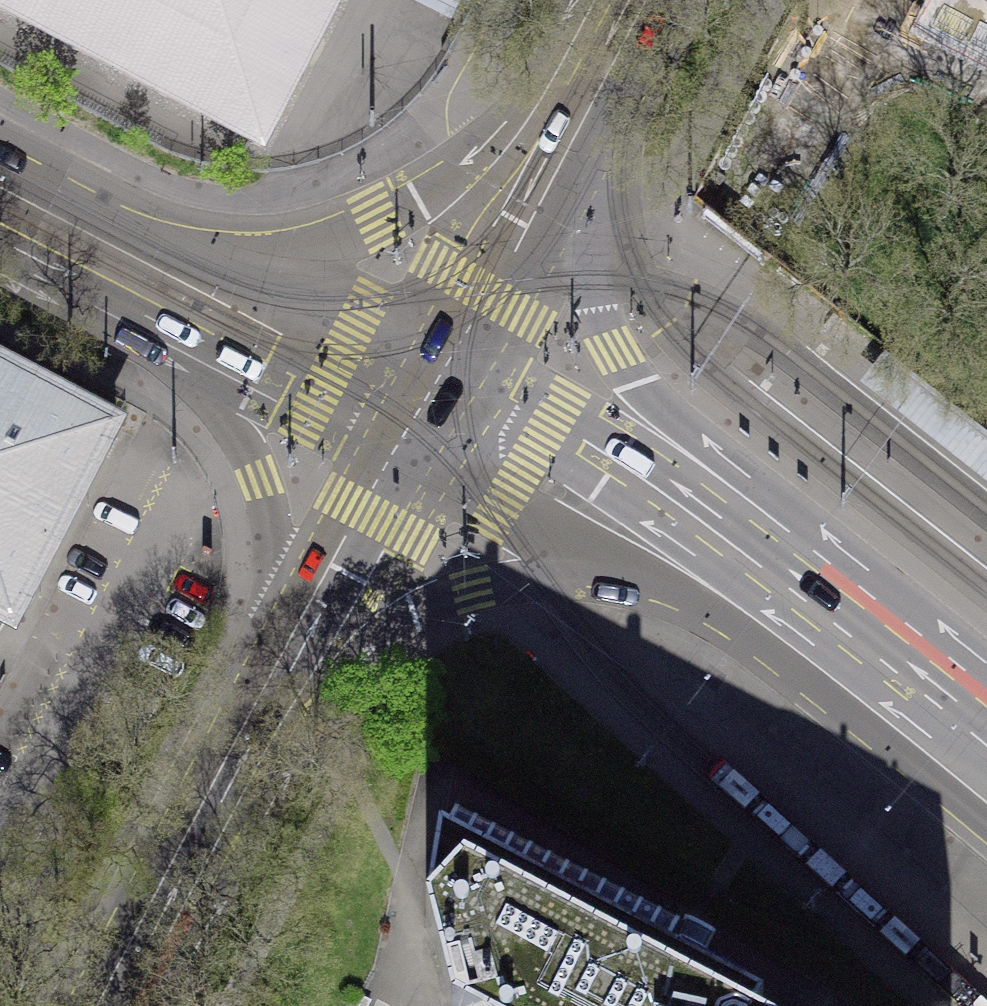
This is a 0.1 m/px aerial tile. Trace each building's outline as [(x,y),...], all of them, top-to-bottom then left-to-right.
[(260,148),(291,90),(293,85),(295,86),(301,76),(300,75),(302,71),(301,70),(304,65),(305,65),(308,60),(311,62),(321,42),(318,41),(321,35),(320,34),(323,29),(324,29),(326,25),(327,25),(332,15),(330,14),(332,9),(331,9),(335,0),(0,0),(0,12),(260,148)] [(860,389),(986,490),(986,438),(884,359),(860,389)] [(5,613),(1,620),(7,623),(12,626),(16,619),(15,618),(112,432),(113,433),(117,426),(111,423),(0,365),(0,610),(5,613)] [(461,848),(425,891),(453,1005),(761,1005),(461,848)]
